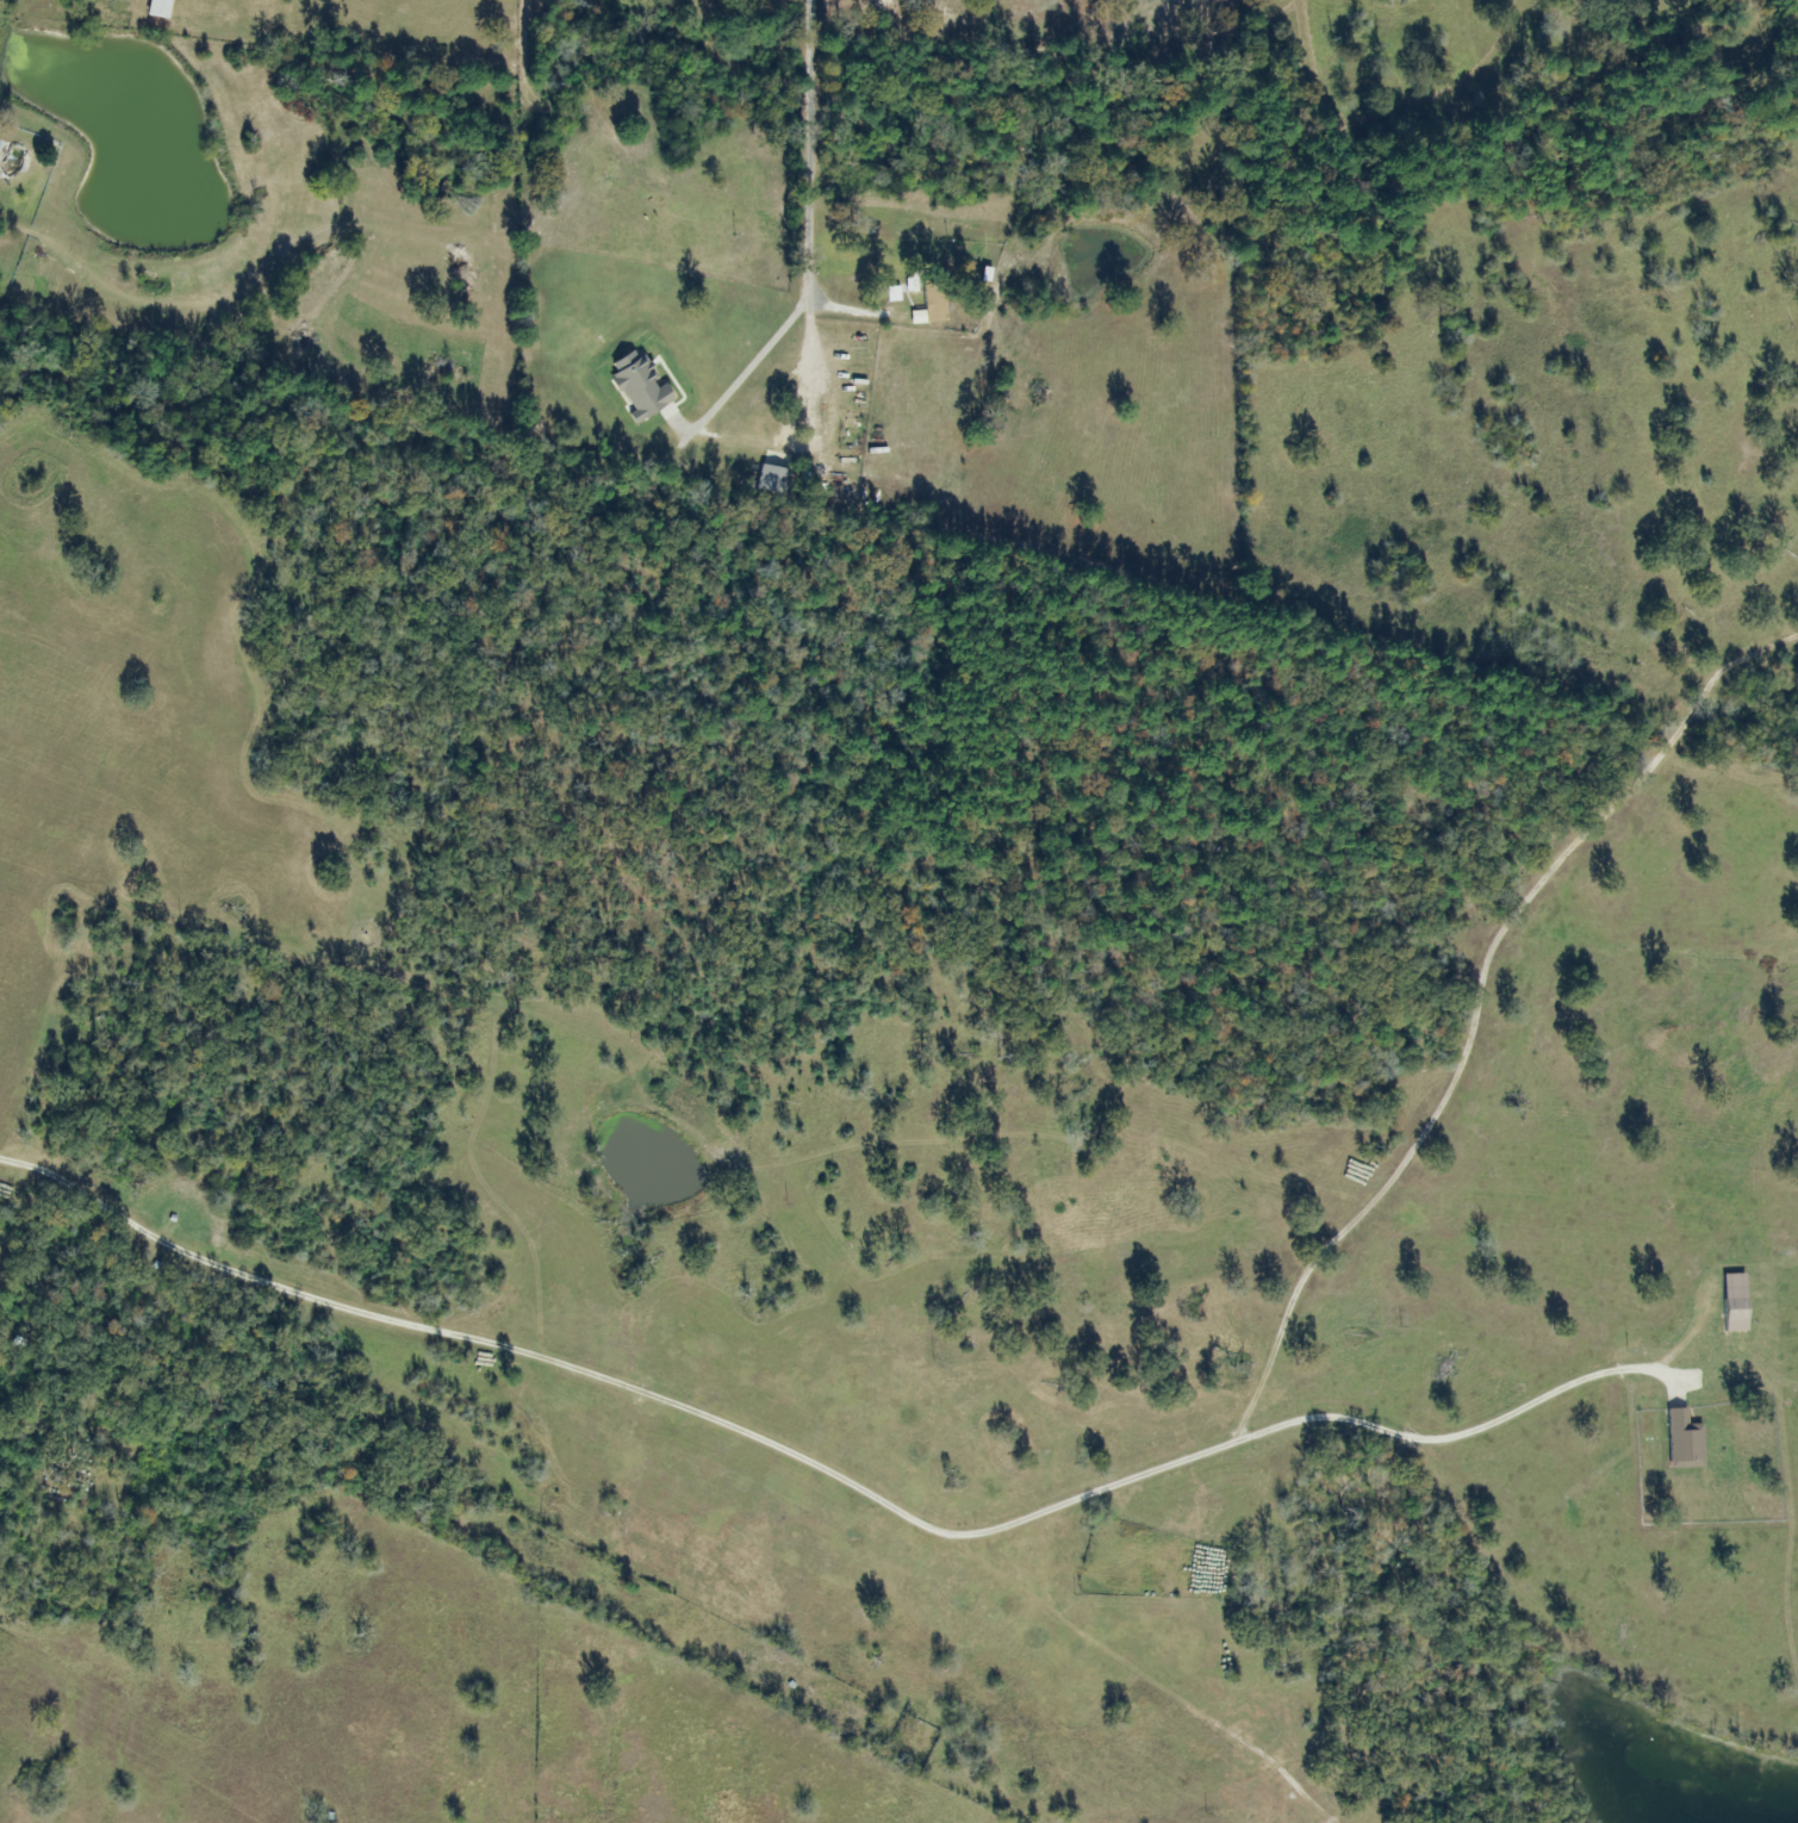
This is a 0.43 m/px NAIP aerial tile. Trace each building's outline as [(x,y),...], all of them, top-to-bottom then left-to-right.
[(910,325),(944,325),(944,282),(923,282),(923,313),(910,313),(910,325)] [(1745,1334),(1745,1275),(1723,1275),(1723,1334),(1745,1334)] [(1703,1470),(1703,1426),(1687,1426),(1687,1411),(1668,1411),(1668,1470),(1703,1470)]
